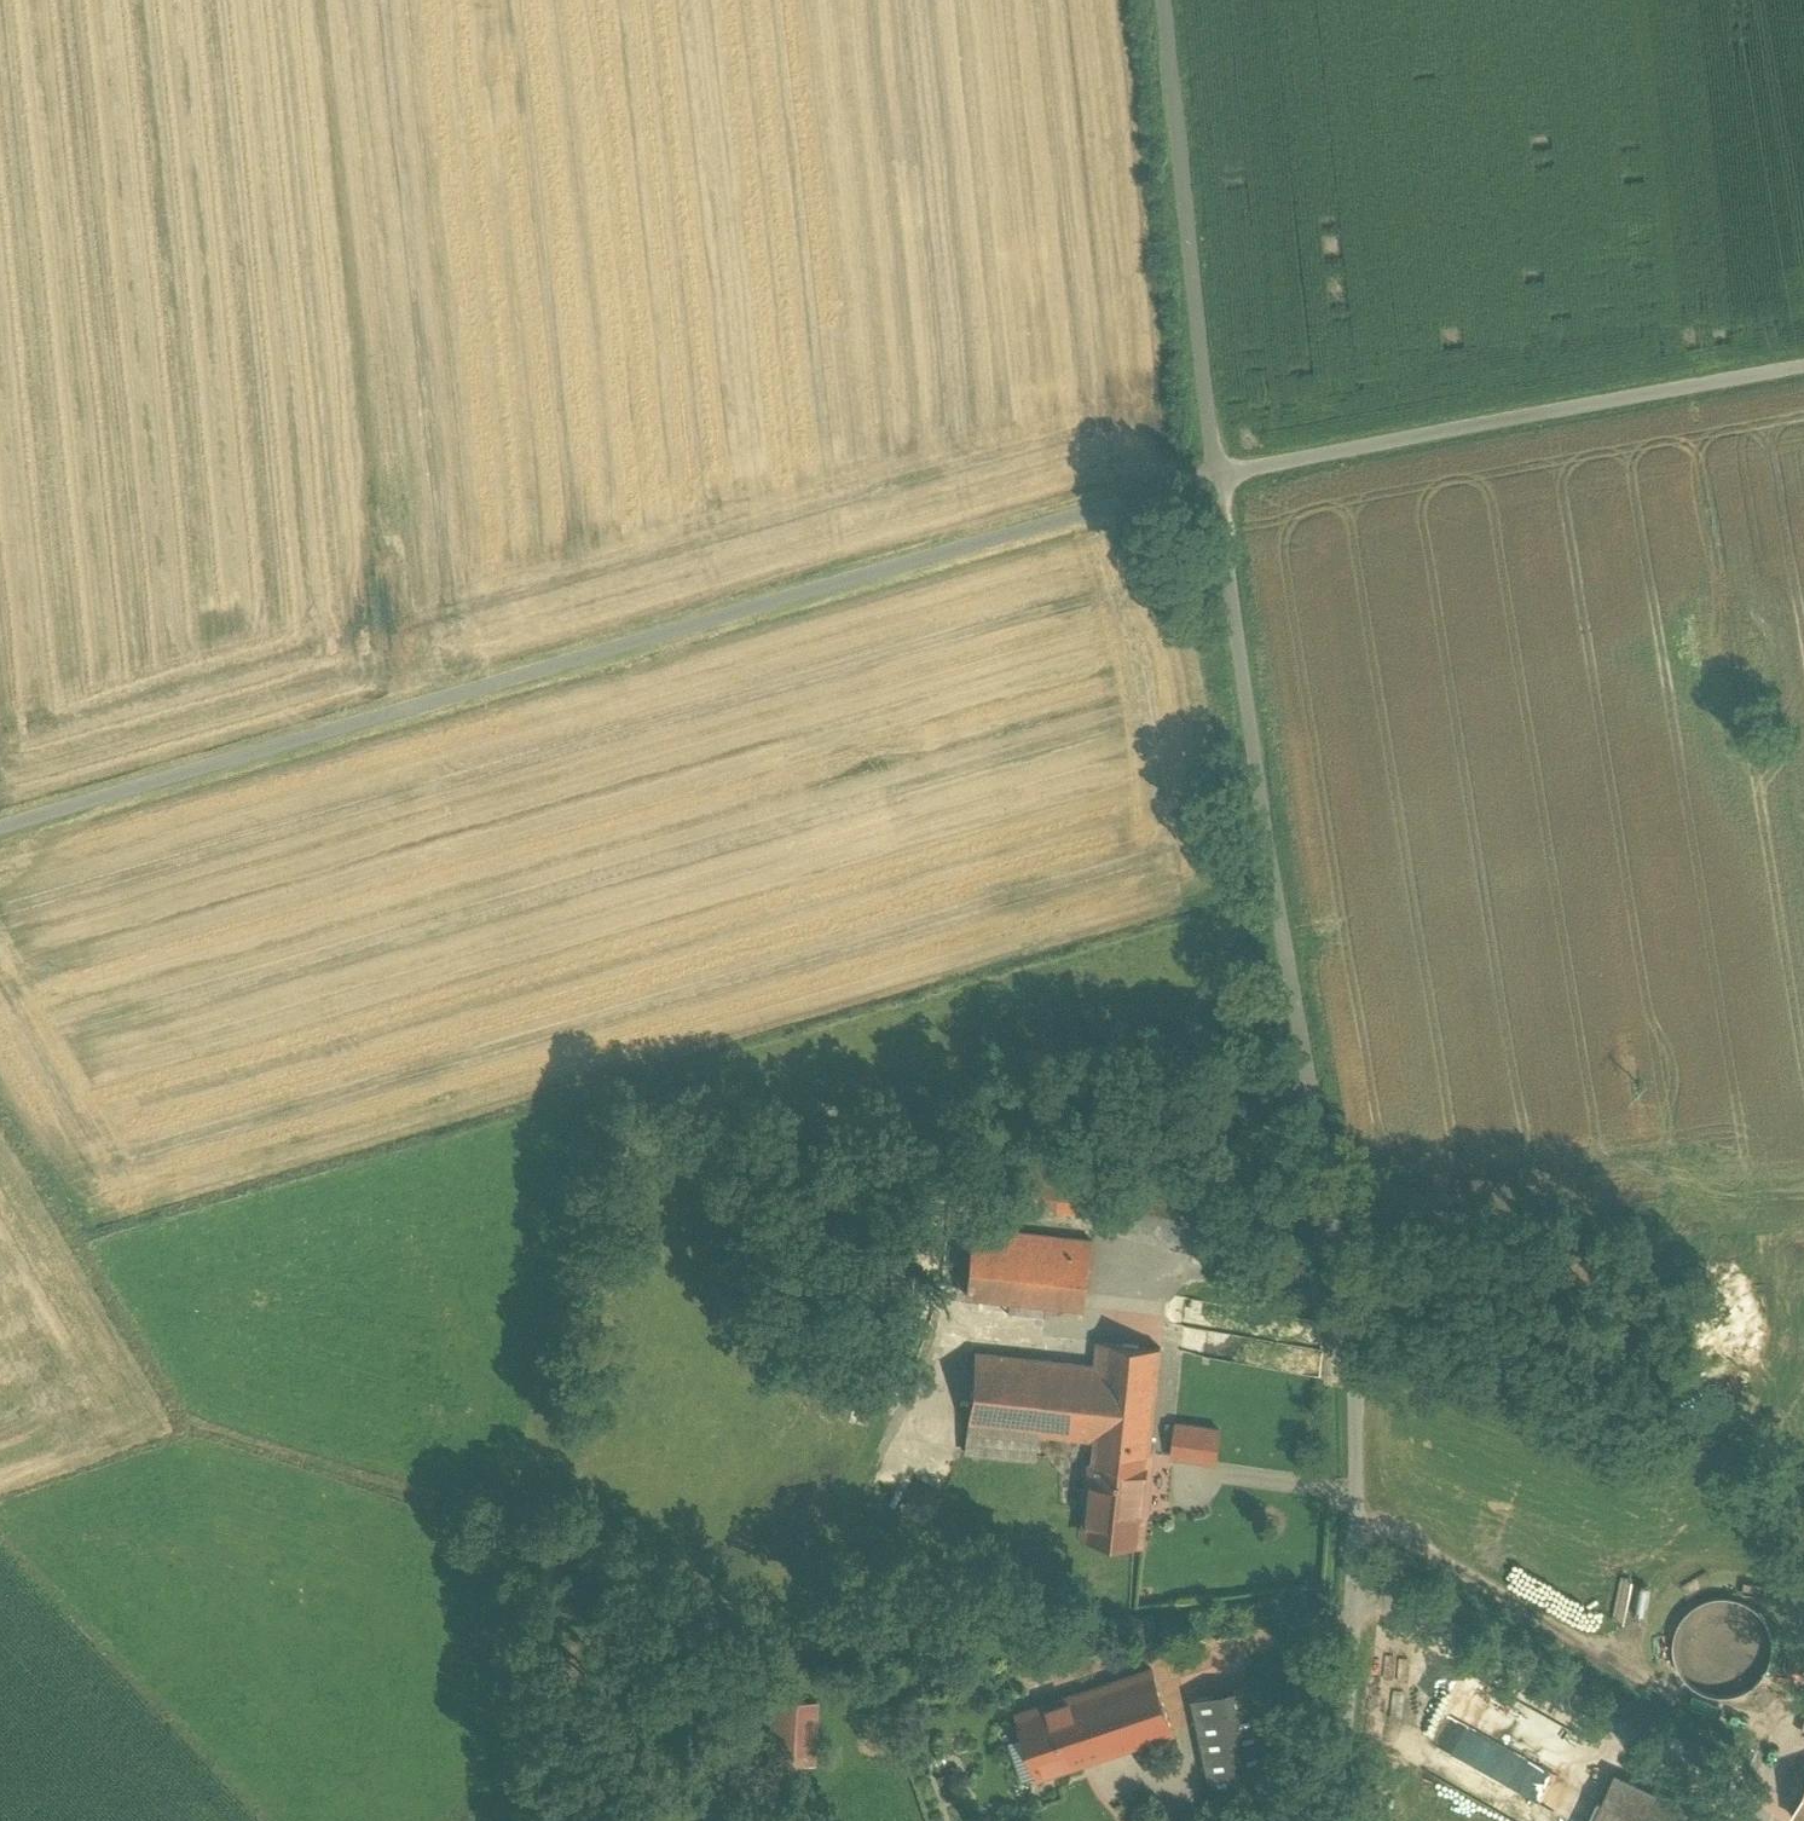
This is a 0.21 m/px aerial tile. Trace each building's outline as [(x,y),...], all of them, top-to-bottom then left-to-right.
[(1206,1167),(1138,1154),(1123,1235),(1219,1253),(1230,1192),(1203,1187),(1206,1167)] [(1102,1171),(985,1163),(982,1212),(1099,1220),(1102,1171)] [(1093,1244),(976,1233),(970,1303),(1087,1314),(1093,1244)] [(1142,1547),(1162,1353),(1098,1347),(1096,1366),(976,1354),(964,1466),(1041,1474),(1044,1438),(1094,1443),(1084,1541),(1142,1547)] [(1222,1431),(1181,1425),(1176,1459),(1217,1465),(1222,1431)] [(1041,1775),(1170,1735),(1151,1673),(1021,1713),(1041,1775)] [(1274,1786),(1254,1691),(1194,1703),(1215,1799),(1274,1786)] [(1618,1780),(1600,1820),(1715,1820),(1618,1780)]
